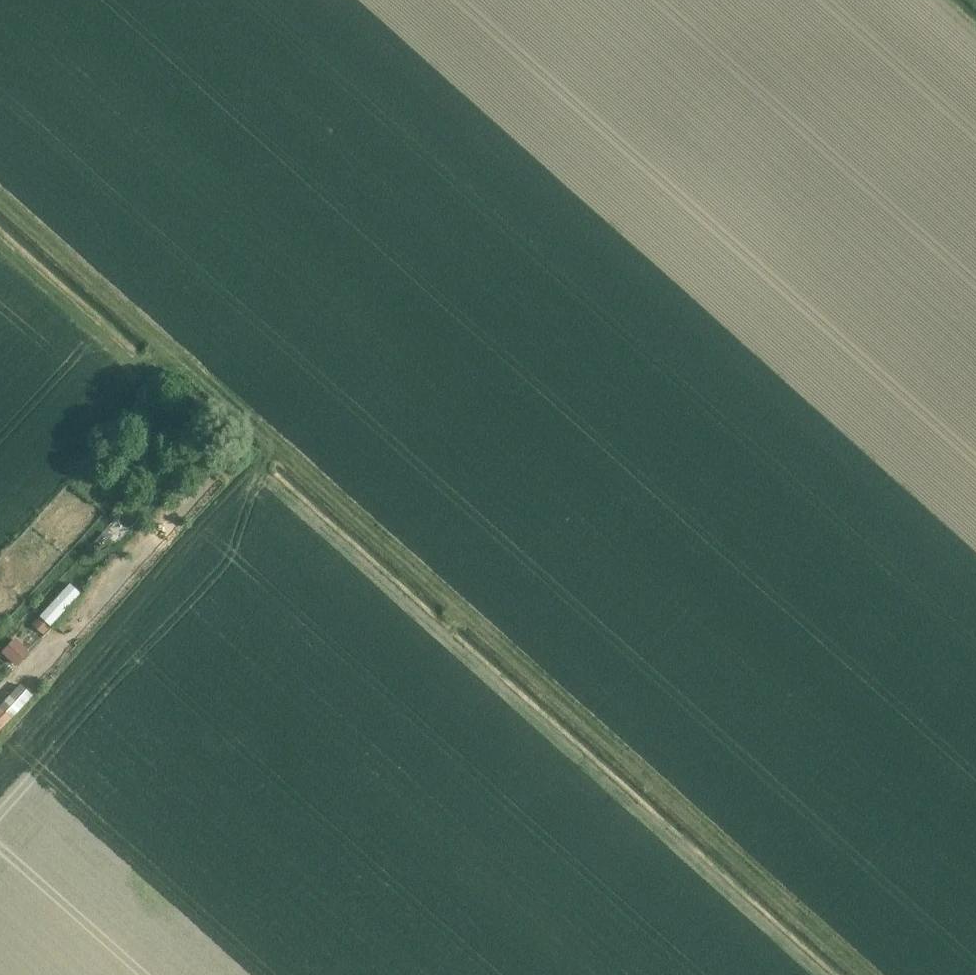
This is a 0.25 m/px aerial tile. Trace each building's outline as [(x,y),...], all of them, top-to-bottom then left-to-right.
[(95,553),(110,538),(103,532),(89,548),(95,553)] [(68,583),(39,616),(50,625),(79,593),(68,583)] [(44,635),(51,627),(39,616),(32,624),(44,635)] [(17,666),(31,650),(15,637),(2,652),(17,666)] [(13,717),(33,694),(21,683),(1,705),(13,717)] [(0,706),(0,726),(10,716),(0,706)]
